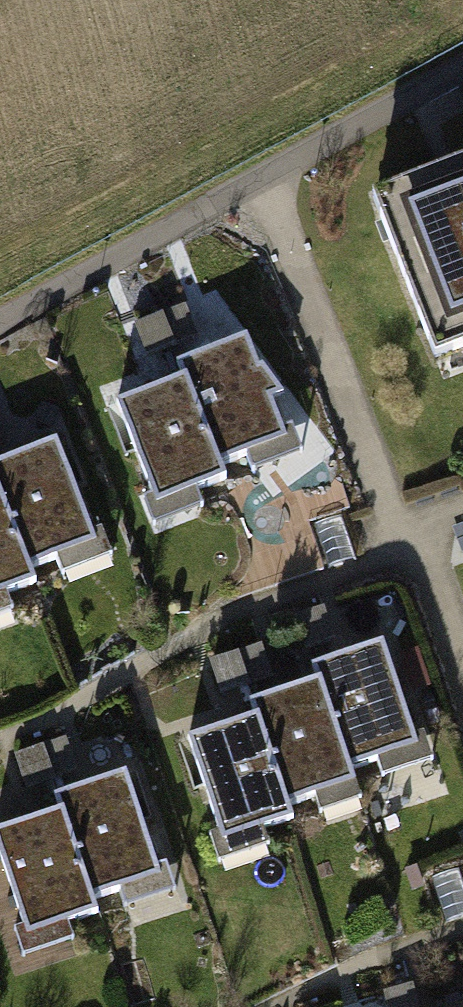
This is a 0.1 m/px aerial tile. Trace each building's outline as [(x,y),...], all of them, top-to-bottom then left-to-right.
[(362,192),(426,354),(462,339),(462,153),(362,192)] [(179,359),(184,371),(220,463),(287,437),(247,333),(179,359)] [(224,474),(220,463),(184,371),(116,397),(155,500),(224,474)] [(30,567),(97,540),(54,436),(0,458),(0,495),(30,567)] [(30,567),(0,495),(0,591),(34,577),(30,567)] [(313,663),(318,675),(350,766),(419,742),(382,638),(313,663)] [(355,780),(350,766),(318,675),(250,699),(254,710),(288,804),(355,780)] [(292,815),(288,804),(254,710),(187,734),(224,839),(292,815)] [(56,792),(60,804),(90,899),(159,876),(125,770),(56,792)] [(90,899),(60,804),(0,824),(0,857),(24,932),(94,909),(90,899)]
